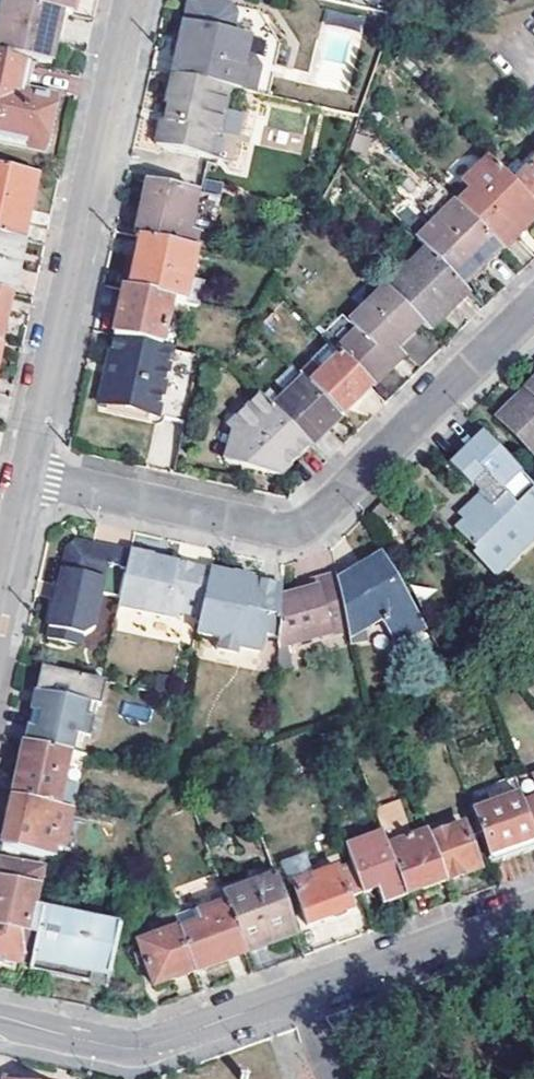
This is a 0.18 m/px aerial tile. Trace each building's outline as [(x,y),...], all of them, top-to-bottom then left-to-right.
[(34,61),(51,65),(56,39),(62,13),(15,2),(8,0),(4,0),(0,17),(0,54),(34,61)] [(15,2),(62,13),(69,14),(71,15),(74,0),(16,0),(15,2)] [(248,44),(250,37),(231,33),(235,14),(229,5),(206,0),(186,0),(181,23),(180,29),(176,46),(169,81),(157,132),(155,144),(206,154),(209,142),(211,131),(217,133),(226,93),(228,86),(253,91),(258,67),(256,63),(252,57),(245,55),(248,44)] [(327,10),(325,19),(358,26),(360,17),(327,10)] [(69,14),(62,13),(56,39),(63,41),(69,14)] [(43,147),(53,100),(27,94),(34,61),(0,54),(0,138),(43,147)] [(486,160),(448,198),(454,204),(500,248),(502,250),(533,219),(533,208),(511,184),(486,160)] [(511,184),(533,208),(533,162),(511,184)] [(23,240),(38,174),(0,165),(0,235),(23,240)] [(134,238),(192,250),(196,236),(199,237),(203,216),(194,214),(198,195),(146,183),(134,238)] [(434,212),(440,217),(454,204),(448,198),(434,212)] [(414,241),(423,249),(459,285),(500,248),(454,204),(440,217),(414,241)] [(11,293),(23,240),(0,235),(0,290),(11,293)] [(134,238),(123,290),(171,300),(197,306),(202,281),(190,278),(195,251),(192,250),(134,238)] [(383,288),(418,323),(426,330),(465,291),(459,285),(423,249),(383,288)] [(355,330),(334,350),(340,356),(369,384),(388,366),(381,359),(396,344),(418,323),(383,288),(382,287),(347,322),(355,330)] [(0,290),(0,341),(1,341),(11,293),(0,290)] [(123,290),(113,336),(160,347),(171,300),(123,290)] [(98,410),(108,412),(148,421),(156,423),(171,349),(160,347),(113,336),(98,410)] [(381,359),(388,366),(403,352),(396,344),(381,359)] [(301,378),(308,385),(340,356),(334,350),(329,345),(298,375),(301,378)] [(198,355),(171,349),(156,423),(184,429),(198,355)] [(340,356),(308,385),(339,415),(339,416),(351,404),(370,386),(369,384),(340,356)] [(279,389),(284,394),(301,378),(298,375),(295,373),(279,389)] [(339,415),(308,385),(301,378),(284,394),(271,406),(309,443),(339,415)] [(270,379),(257,391),(271,406),(284,394),(279,389),(270,379)] [(520,397),(533,412),(533,383),(520,397)] [(271,406),(257,391),(224,424),(230,431),(223,463),(278,475),(309,443),(271,406)] [(497,419),(533,457),(533,456),(533,412),(520,397),(497,419)] [(148,421),(108,412),(106,423),(145,431),(148,421)] [(473,485),(484,498),(457,525),(493,563),(522,537),(526,542),(533,535),(533,483),(484,431),(451,463),(473,485)] [(121,593),(130,549),(76,539),(68,544),(55,606),(54,605),(49,627),(50,627),(48,638),(80,644),(82,634),(95,627),(103,589),(121,593)] [(210,564),(130,549),(121,593),(119,604),(180,616),(181,609),(200,611),(210,564)] [(346,623),(348,632),(370,627),(384,620),(395,639),(425,624),(385,557),(367,567),(371,573),(358,580),(339,585),(346,623)] [(241,570),(210,564),(200,611),(196,628),(219,633),(217,647),(237,651),(238,643),(259,647),(263,628),(279,630),(281,588),(282,577),(241,570)] [(371,573),(367,567),(338,581),(339,585),(358,580),(371,573)] [(279,636),(346,623),(339,585),(338,581),(336,568),(311,574),(312,582),(281,588),(279,630),(279,636)] [(103,680),(41,667),(37,687),(101,700),(105,680),(103,680)] [(100,705),(101,700),(37,687),(24,744),(74,754),(78,734),(82,735),(89,703),(97,704),(100,705)] [(97,704),(89,703),(82,735),(91,737),(97,704)] [(74,754),(78,755),(82,735),(78,734),(74,754)] [(71,809),(83,756),(78,755),(74,754),(24,744),(13,797),(71,809)] [(491,776),(500,804),(521,796),(521,795),(519,789),(511,769),(491,776)] [(526,786),(519,789),(521,795),(528,793),(526,786)] [(524,803),(533,800),(533,791),(528,793),(521,795),(521,796),(524,803)] [(521,796),(500,804),(472,814),(488,859),(501,855),(503,861),(533,850),(533,831),(524,803),(521,796)] [(2,848),(52,859),(54,850),(62,851),(71,809),(13,797),(2,848)] [(524,803),(533,831),(533,800),(524,803)] [(462,825),(429,837),(445,880),(478,869),(462,825)] [(384,830),(346,844),(352,863),(362,891),(378,885),(384,901),(406,893),(389,845),(384,830)] [(427,831),(389,845),(406,893),(445,880),(429,837),(427,831)] [(2,848),(0,858),(0,965),(4,966),(3,975),(18,978),(21,968),(32,970),(32,968),(44,911),(55,859),(52,859),(2,848)] [(491,866),(503,861),(501,855),(488,859),(491,866)] [(352,863),(310,878),(303,858),(287,864),(308,924),(351,909),(347,897),(362,891),(352,863)] [(221,886),(227,904),(245,952),(296,934),(273,867),(221,886)] [(180,932),(194,971),(245,952),(227,904),(200,914),(203,924),(180,932)] [(203,924),(200,914),(198,908),(175,917),(179,928),(180,932),(203,924)] [(32,968),(107,984),(120,928),(44,911),(32,968)] [(153,985),(194,971),(180,932),(179,928),(138,943),(153,985)]
